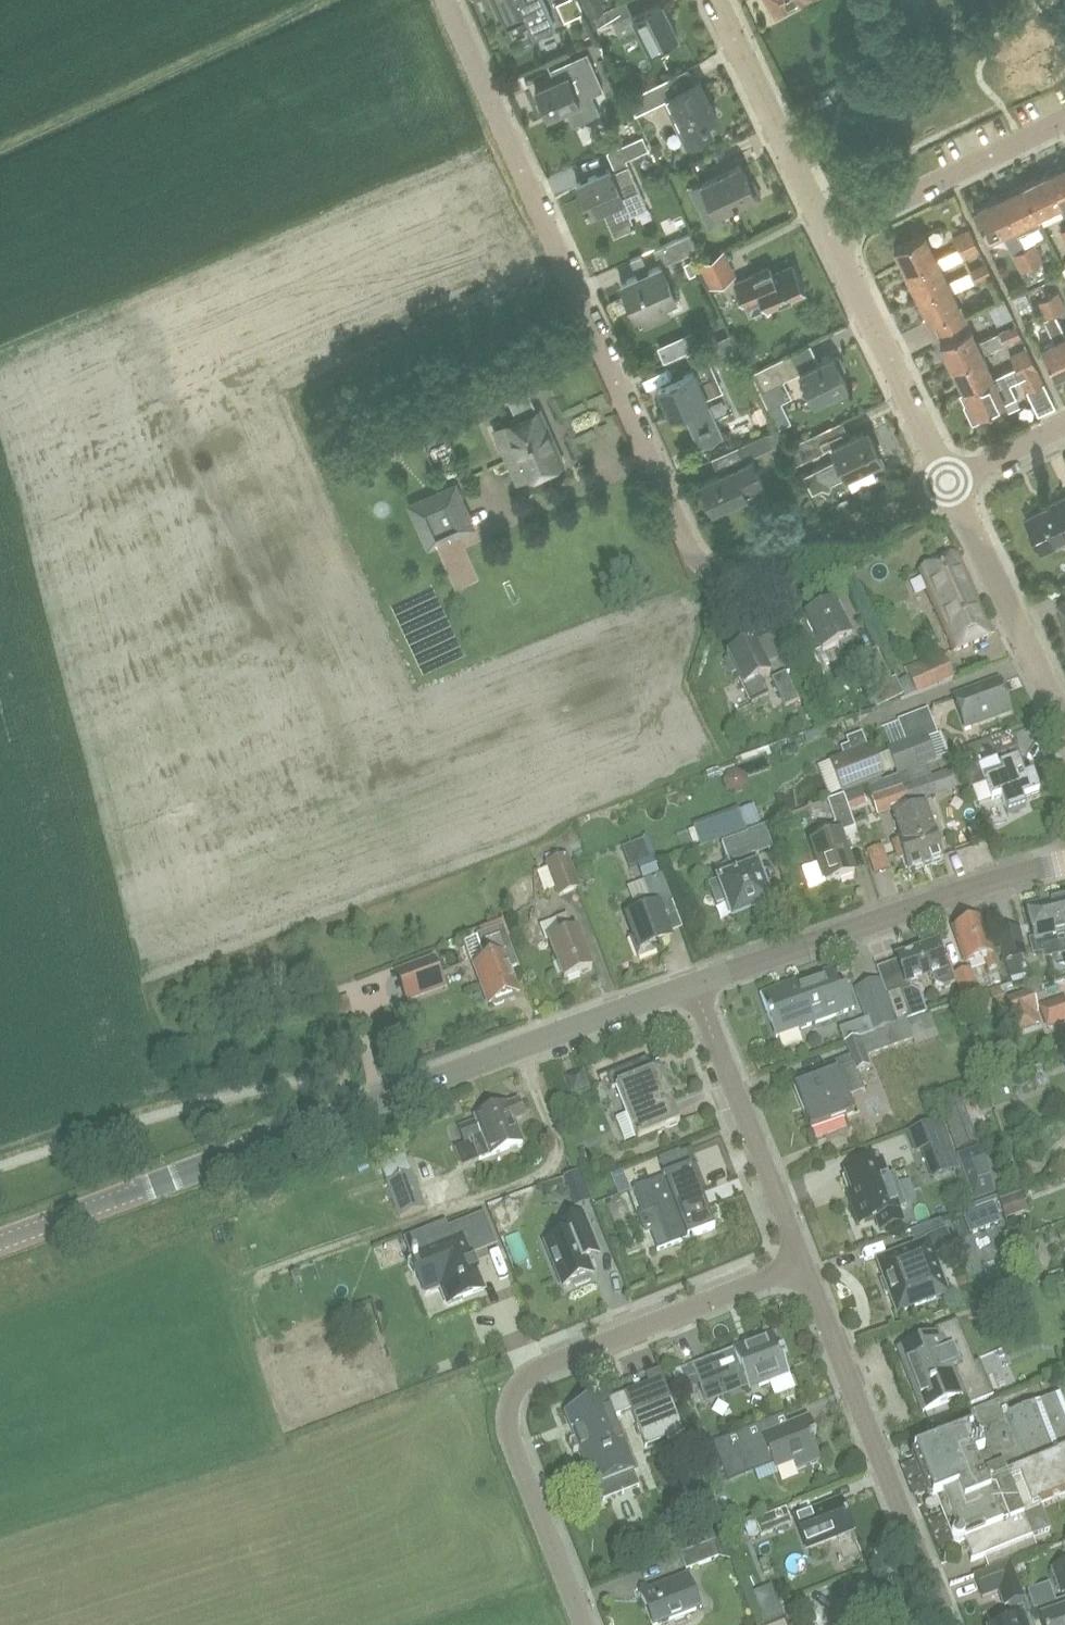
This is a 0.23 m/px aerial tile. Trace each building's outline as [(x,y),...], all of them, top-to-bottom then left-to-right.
[(514,41),(554,23),(544,0),(496,0),(514,41)] [(566,19),(586,11),(581,0),(558,0),(566,19)] [(589,16),(594,14),(606,9),(602,0),(581,0),(589,16)] [(594,14),(599,25),(600,27),(613,21),(620,36),(638,28),(647,48),(661,42),(664,48),(680,40),(685,37),(683,32),(675,14),(669,17),(662,1),(632,14),(626,0),(625,0),(606,9),(594,14)] [(771,9),(774,7),(775,8),(790,0),(766,0),(771,9)] [(555,79),(535,88),(536,89),(541,100),(537,102),(543,116),(547,114),(548,116),(567,107),(574,123),(599,112),(590,93),(603,87),(587,51),(561,63),(566,74),(555,79)] [(667,77),(628,96),(633,108),(636,113),(664,99),(687,147),(694,144),(712,135),(705,122),(706,121),(705,118),(716,113),(700,80),(695,82),(674,92),(667,77)] [(643,135),(607,151),(613,165),(614,165),(625,160),(649,149),(643,135)] [(741,162),(700,182),(716,213),(723,210),(742,200),(747,203),(762,196),(754,181),(749,180),(741,162)] [(609,168),(577,182),(590,212),(601,207),(605,206),(611,218),(628,210),(627,207),(644,200),(636,180),(628,164),(627,165),(616,170),(611,172),(609,168)] [(1061,204),(1064,202),(1064,166),(1047,174),(1061,204)] [(1037,216),(1061,204),(1047,174),(1023,186),(1037,216)] [(1017,235),(1041,224),(1037,216),(1023,186),(999,198),(1013,227),(1017,235)] [(1013,227),(999,198),(975,210),(989,239),(1002,232),(1012,253),(1023,248),(1017,235),(1013,227)] [(958,247),(974,238),(969,227),(952,235),(958,247)] [(690,232),(654,249),(661,264),(661,265),(697,249),(690,232)] [(905,272),(935,258),(924,234),(894,249),(905,272)] [(974,238),(958,247),(963,258),(980,249),(974,238)] [(1023,248),(1031,265),(1042,260),(1034,243),(1023,248)] [(1028,281),(1037,277),(1023,248),(1012,253),(1021,271),(1023,270),(1028,281)] [(724,249),(700,261),(711,286),(735,275),(724,249)] [(947,281),(946,280),(935,258),(905,272),(917,296),(947,281)] [(939,329),(964,318),(959,307),(952,292),(991,273),(985,261),(946,280),(947,281),(917,296),(929,321),(934,319),(939,329)] [(637,274),(621,281),(635,315),(636,315),(640,324),(644,322),(644,324),(669,313),(664,303),(676,297),(661,265),(661,264),(649,269),(637,274)] [(768,266),(734,280),(744,303),(749,314),(768,306),(774,304),(802,291),(801,288),(804,287),(799,275),(796,276),(791,264),(774,272),(771,273),(768,266)] [(1012,297),(1017,308),(1030,302),(1024,291),(1012,297)] [(1055,312),(1064,307),(1064,306),(1057,291),(1046,296),(1055,312)] [(1043,318),(1055,312),(1046,296),(1036,301),(1043,318)] [(982,353),(982,355),(1020,336),(1015,325),(976,343),(964,318),(939,329),(945,341),(940,343),(951,367),(982,353)] [(1057,318),(1046,323),(1054,341),(1040,347),(1055,377),(1064,372),(1064,336),(1064,335),(1064,334),(1057,318)] [(735,332),(687,353),(694,370),(696,374),(699,381),(712,375),(706,362),(712,359),(741,346),(735,332)] [(1015,367),(1032,359),(1026,346),(1010,355),(1015,367)] [(799,356),(804,366),(820,359),(816,348),(799,356)] [(982,355),(982,353),(951,367),(963,392),(993,377),(982,355)] [(791,354),(752,373),(769,408),(782,402),(774,385),(784,380),(800,372),(800,371),(791,354)] [(818,362),(800,371),(800,372),(814,401),(847,384),(841,371),(843,369),(844,367),(839,356),(836,355),(834,356),(833,355),(818,362)] [(993,377),(963,392),(968,403),(964,405),(973,423),(991,414),(989,410),(1005,402),(1017,396),(1010,383),(1020,378),(1026,390),(1043,381),(1032,359),(1015,367),(993,377)] [(694,370),(658,386),(671,415),(685,409),(695,431),(700,429),(701,430),(710,426),(709,425),(715,422),(705,400),(707,399),(723,392),(715,374),(712,375),(699,381),(696,374),(694,370)] [(532,373),(502,386),(509,402),(511,401),(517,399),(524,415),(518,417),(510,421),(511,421),(518,438),(511,441),(528,478),(564,462),(554,442),(555,441),(554,440),(552,441),(548,431),(550,430),(549,428),(549,429),(540,408),(537,409),(530,393),(539,389),(532,373)] [(729,391),(711,400),(723,427),(742,418),(729,391)] [(1042,409),(1047,420),(1062,413),(1057,402),(1042,409)] [(823,428),(787,444),(794,462),(831,445),(829,441),(823,428)] [(837,457),(803,473),(812,490),(822,486),(829,488),(832,481),(880,458),(866,428),(849,436),(848,432),(829,441),(831,445),(837,457)] [(769,432),(739,445),(745,458),(770,447),(775,445),(769,432)] [(720,474),(700,482),(713,510),(716,509),(718,514),(734,506),(732,502),(747,495),(744,490),(763,482),(753,459),(746,462),(720,474)] [(434,493),(420,500),(438,542),(452,536),(446,522),(468,513),(455,484),(434,493)] [(1025,519),(1031,532),(1029,537),(1035,549),(1039,549),(1040,550),(1064,538),(1064,500),(1025,519)] [(953,651),(993,634),(958,554),(918,571),(953,651)] [(856,648),(833,601),(804,616),(821,651),(838,643),(843,655),(856,648)] [(755,641),(727,654),(729,659),(725,660),(732,674),(735,672),(749,702),(767,693),(760,678),(770,674),(755,641)] [(876,649),(861,656),(875,684),(867,688),(877,708),(902,695),(903,694),(897,682),(895,677),(891,679),(876,649)] [(943,652),(904,668),(908,676),(915,694),(916,695),(954,679),(943,652)] [(798,699),(785,671),(772,678),(785,706),(798,699)] [(966,728),(1011,711),(1000,683),(998,678),(954,695),(966,728)] [(867,746),(862,732),(846,739),(848,744),(840,748),(843,756),(830,761),(841,791),(883,774),(871,745),(867,746)] [(907,742),(916,766),(935,758),(925,734),(907,742)] [(1000,767),(990,740),(957,752),(970,787),(985,781),(992,800),(1000,797),(1007,814),(1025,807),(1023,799),(1041,793),(1034,774),(1025,777),(1018,760),(1000,767)] [(898,773),(916,766),(907,742),(889,749),(898,773)] [(748,761),(772,755),(770,747),(746,752),(748,761)] [(909,805),(924,800),(938,795),(927,764),(898,774),(899,777),(909,805)] [(899,777),(868,788),(878,815),(892,810),(909,805),(899,777)] [(827,885),(855,875),(841,834),(857,828),(845,795),(829,801),(836,821),(818,828),(823,840),(813,844),(827,885)] [(919,847),(925,865),(944,859),(924,800),(909,805),(918,833),(917,834),(921,846),(919,847)] [(907,871),(925,865),(919,847),(921,846),(917,834),(918,833),(909,805),(892,810),(894,816),(902,839),(891,843),(898,862),(903,860),(907,871)] [(755,855),(772,849),(764,826),(747,832),(747,833),(722,842),(734,876),(722,881),(709,885),(716,905),(729,901),(736,918),(773,904),(759,867),(756,868),(751,855),(755,854),(755,855)] [(875,875),(891,869),(882,845),(866,851),(875,875)] [(580,888),(567,856),(546,864),(558,896),(580,888)] [(669,939),(657,908),(673,902),(662,876),(645,882),(651,897),(634,904),(637,913),(628,917),(635,935),(630,937),(637,957),(659,948),(657,944),(669,939)] [(1064,931),(1064,912),(1061,893),(1048,896),(1050,901),(1026,906),(1034,939),(1031,939),(1034,954),(1060,947),(1057,933),(1064,931)] [(591,968),(577,931),(573,932),(567,916),(555,920),(562,937),(549,941),(563,979),(591,968)] [(998,967),(981,918),(954,928),(967,963),(984,957),(989,970),(998,967)] [(503,1003),(503,998),(518,993),(508,968),(517,965),(508,939),(510,938),(503,920),(479,929),(482,935),(477,937),(485,961),(474,965),(489,1004),(492,1003),(496,1006),(503,1003)] [(1025,956),(1018,929),(999,934),(1005,961),(1025,956)] [(954,973),(948,957),(942,960),(937,945),(913,953),(912,950),(901,953),(902,957),(899,958),(899,960),(900,963),(892,966),(895,976),(904,973),(907,983),(934,973),(937,981),(945,984),(956,981),(953,973),(954,973)] [(432,958),(396,971),(406,1000),(443,986),(432,958)] [(962,998),(978,992),(969,968),(954,973),(953,973),(956,981),(962,998)] [(778,1038),(783,1051),(803,1044),(798,1030),(854,1010),(846,989),(841,991),(833,969),(774,991),(762,995),(774,1027),(778,1038)] [(880,979),(854,989),(858,1000),(870,1033),(897,1024),(886,994),(884,990),(880,979)] [(901,988),(886,994),(897,1024),(898,1023),(906,1020),(926,1012),(922,1002),(908,1007),(901,988)] [(1038,1024),(1034,1013),(1039,1011),(1031,989),(1004,998),(1000,1000),(1007,1022),(1011,1021),(1015,1032),(1038,1024)] [(1039,1009),(1046,1029),(1064,1022),(1064,999),(1039,1009)] [(814,1081),(796,1088),(811,1130),(854,1114),(848,1096),(839,1072),(856,1066),(858,1070),(870,1066),(866,1056),(912,1039),(913,1038),(907,1023),(906,1020),(898,1023),(897,1024),(870,1033),(846,1042),(851,1055),(820,1067),(824,1077),(814,1081)] [(637,1076),(633,1064),(599,1076),(604,1089),(611,1087),(616,1085),(617,1087),(615,1087),(635,1137),(640,1135),(641,1138),(679,1123),(658,1068),(637,1076)] [(572,1090),(587,1083),(582,1073),(567,1080),(572,1090)] [(475,1120),(457,1128),(463,1143),(471,1140),(479,1160),(479,1161),(522,1144),(513,1121),(524,1117),(517,1100),(506,1105),(505,1103),(473,1116),(475,1120)] [(942,1118),(929,1123),(940,1156),(954,1151),(942,1118)] [(970,1122),(949,1130),(957,1150),(977,1142),(970,1122)] [(978,1147),(957,1154),(974,1201),(995,1194),(978,1147)] [(882,1163),(847,1176),(853,1194),(849,1196),(859,1225),(880,1217),(884,1229),(902,1223),(898,1210),(906,1207),(894,1175),(887,1178),(882,1163)] [(666,1176),(634,1189),(643,1213),(657,1208),(671,1243),(671,1244),(714,1227),(691,1167),(687,1168),(666,1176)] [(399,1218),(426,1208),(411,1170),(385,1180),(399,1218)] [(994,1204),(964,1216),(970,1233),(1001,1221),(994,1204)] [(484,1214),(447,1229),(449,1233),(423,1244),(428,1255),(413,1261),(426,1293),(441,1287),(448,1304),(483,1290),(467,1248),(493,1238),(484,1214)] [(586,1259),(599,1254),(583,1214),(560,1224),(564,1235),(546,1243),(563,1287),(573,1283),(575,1287),(590,1281),(588,1276),(592,1275),(586,1259)] [(950,1294),(935,1254),(951,1248),(945,1232),(944,1233),(939,1219),(909,1229),(915,1246),(877,1260),(885,1283),(881,1285),(885,1296),(889,1294),(897,1314),(936,1299),(950,1294)] [(979,1375),(958,1321),(936,1330),(938,1334),(899,1350),(923,1412),(963,1397),(967,1408),(994,1398),(984,1374),(979,1375)] [(795,1388),(773,1333),(692,1364),(701,1388),(721,1380),(720,1376),(741,1368),(749,1389),(769,1381),(774,1396),(795,1388)] [(630,1410),(645,1448),(684,1432),(670,1399),(656,1405),(648,1384),(624,1394),(630,1410)] [(631,1468),(611,1418),(630,1410),(624,1394),(605,1401),(603,1398),(568,1412),(596,1482),(631,1468)] [(1060,1394),(1009,1414),(1009,1413),(1005,1414),(1000,1401),(972,1413),(977,1427),(915,1452),(938,1509),(947,1506),(957,1531),(954,1534),(955,1537),(961,1541),(964,1540),(972,1561),(1050,1530),(1040,1506),(1064,1496),(1064,1407),(1060,1394)] [(820,1421),(835,1410),(828,1401),(813,1411),(820,1421)] [(758,1423),(712,1442),(727,1480),(774,1461),(776,1467),(792,1460),(795,1468),(819,1458),(811,1438),(815,1436),(807,1417),(788,1425),(763,1435),(758,1423)] [(840,1500),(795,1517),(807,1547),(831,1538),(851,1530),(840,1500)] [(760,1535),(792,1522),(786,1506),(754,1519),(760,1535)] [(681,1554),(687,1570),(719,1557),(713,1542),(681,1554)] [(1050,1566),(1059,1593),(1064,1591),(1064,1561),(1050,1566)] [(1010,1563),(974,1576),(982,1598),(999,1592),(1003,1605),(1007,1603),(1023,1598),(1010,1563)] [(700,1607),(687,1573),(639,1592),(652,1624),(654,1624),(700,1607)] [(1055,1600),(1050,1583),(1027,1590),(1034,1610),(1037,1609),(1041,1618),(1043,1624),(1064,1624),(1064,1596),(1055,1600)]
